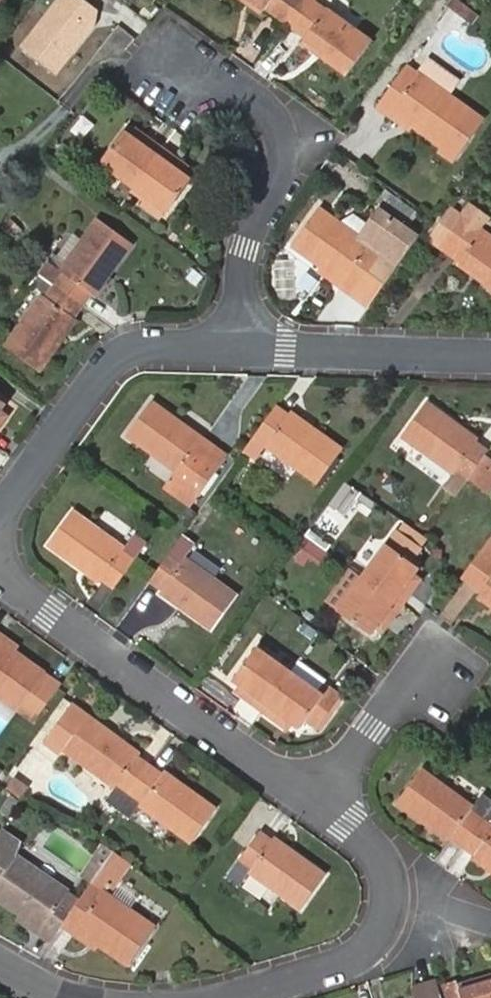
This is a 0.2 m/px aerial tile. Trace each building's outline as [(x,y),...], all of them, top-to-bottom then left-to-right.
[(84,0),(58,0),(21,47),(57,76),(95,27),(98,11),(84,0)] [(303,0),(253,0),(286,24),(303,0)] [(286,24),(352,71),(373,40),(317,0),(303,0),(286,24)] [(473,7),(463,0),(452,0),(449,4),(467,16),(473,7)] [(480,11),(473,7),(467,16),(472,21),(480,11)] [(419,72),(451,96),(463,79),(431,56),(419,72)] [(486,121),(451,96),(419,72),(409,65),(378,108),(390,116),(394,111),(416,126),(444,146),(440,152),(454,164),(486,121)] [(412,132),(416,126),(394,111),(390,116),(412,132)] [(149,146),(154,139),(138,128),(133,134),(149,146)] [(137,188),(165,147),(154,139),(149,146),(133,134),(127,130),(103,164),(137,188)] [(177,156),(165,147),(137,188),(149,195),(168,209),(169,210),(193,179),(187,174),(172,163),(177,156)] [(192,166),(177,156),(172,163),(187,174),(192,166)] [(168,209),(149,195),(141,204),(162,216),(168,209)] [(489,234),(490,231),(490,216),(477,206),(468,219),(446,249),(460,261),(459,263),(490,288),(490,236),(489,234)] [(357,289),(375,301),(422,234),(383,207),(372,221),(361,237),(345,225),(321,208),(293,246),(323,266),(343,280),(339,285),(352,295),(357,289)] [(345,225),(361,237),(372,221),(356,210),(345,225)] [(436,243),(446,249),(468,219),(459,213),(436,243)] [(50,261),(41,273),(86,305),(94,294),(97,296),(134,245),(100,218),(63,269),(50,261)] [(343,280),(323,266),(319,270),(339,285),(343,280)] [(86,305),(41,273),(33,284),(46,293),(8,344),(43,370),(80,320),(77,318),(86,305)] [(352,295),(370,308),(375,301),(357,289),(352,295)] [(5,409),(8,404),(0,398),(0,416),(5,409)] [(153,401),(129,436),(180,473),(171,486),(197,504),(228,459),(204,440),(205,438),(153,401)] [(446,486),(458,495),(469,480),(482,463),(490,450),(480,441),(481,438),(430,402),(404,437),(455,474),(446,486)] [(279,404),(245,451),(257,459),(268,445),(319,483),(344,448),(292,410),(291,414),(279,404)] [(12,414),(5,409),(0,416),(0,430),(12,414)] [(469,480),(484,491),(490,481),(490,471),(482,463),(469,480)] [(74,512),(50,545),(101,583),(103,581),(117,590),(149,544),(135,535),(126,547),(74,512)] [(364,576),(404,604),(412,594),(405,590),(416,574),(421,566),(409,558),(416,547),(394,532),(364,576)] [(195,545),(183,536),(151,582),(163,591),(161,593),(213,630),(238,595),(187,558),(195,545)] [(298,557),(323,570),(334,550),(308,537),(298,557)] [(490,604),(490,540),(463,578),(481,591),(478,595),(490,604)] [(364,576),(349,566),(326,600),(340,610),(364,576)] [(405,590),(412,594),(423,579),(416,574),(405,590)] [(398,614),(404,604),(364,576),(340,610),(375,634),(378,629),(391,611),(398,614)] [(385,632),(398,614),(391,611),(378,629),(385,632)] [(17,649),(20,643),(1,630),(0,631),(0,637),(17,649)] [(20,709),(23,707),(39,718),(62,686),(45,674),(47,671),(17,649),(0,637),(0,694),(20,709)] [(266,711),(294,673),(259,647),(235,681),(241,685),(257,698),(254,703),(266,711)] [(325,696),(294,672),(294,673),(266,711),(277,720),(281,714),(296,725),(301,729),(307,722),(321,732),(345,699),(331,688),(325,696)] [(257,698),(241,685),(238,692),(254,703),(257,698)] [(152,764),(152,763),(141,756),(142,754),(71,702),(43,741),(60,754),(64,748),(115,785),(106,798),(119,809),(152,764)] [(292,732),(296,725),(281,714),(277,720),(292,732)] [(163,772),(152,764),(119,809),(132,816),(141,804),(193,842),(217,808),(166,771),(163,772)] [(464,846),(490,809),(490,796),(485,791),(476,804),(426,768),(400,803),(451,840),(453,837),(464,846)] [(9,813),(18,798),(12,794),(2,808),(9,813)] [(464,846),(477,855),(476,858),(490,869),(490,809),(464,846)] [(83,897),(19,854),(24,840),(2,826),(0,829),(0,899),(19,913),(42,929),(39,935),(51,943),(63,926),(83,897)] [(262,830),(228,877),(240,885),(250,871),(302,909),(328,874),(277,837),(275,840),(262,830)] [(96,878),(115,851),(104,843),(85,870),(96,878)] [(111,894),(132,863),(115,851),(96,878),(93,883),(111,894)] [(157,926),(93,883),(83,897),(63,926),(75,934),(79,929),(99,943),(130,965),(157,926)] [(42,929),(19,913),(16,918),(39,935),(42,929)] [(95,949),(99,943),(79,929),(75,934),(95,949)] [(459,982),(464,997),(490,997),(490,973),(459,982)] [(459,982),(458,977),(439,982),(444,997),(464,997),(459,982)] [(439,982),(412,991),(414,997),(444,997),(439,982)]
